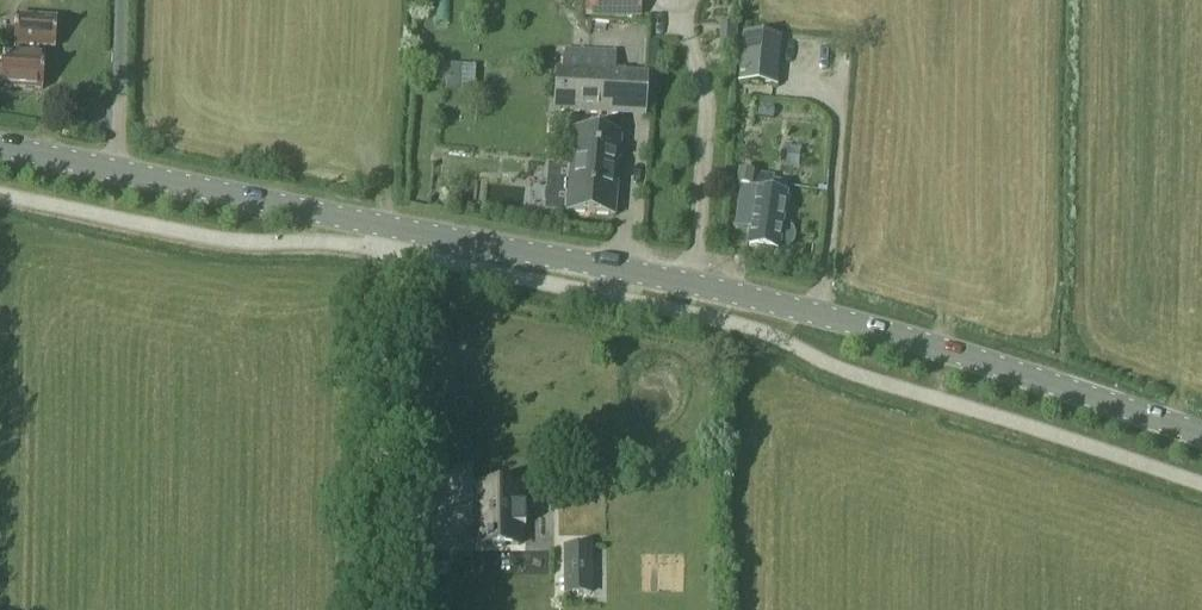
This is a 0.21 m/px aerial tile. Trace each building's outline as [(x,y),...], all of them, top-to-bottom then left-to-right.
[(588,17),(641,17),(641,0),(588,0),(588,17)] [(57,18),(17,17),(16,53),(5,52),(4,58),(3,69),(0,69),(0,88),(2,88),(2,89),(43,92),(46,55),(39,55),(39,49),(56,50),(57,18)] [(591,39),(591,47),(633,49),(634,21),(607,20),(606,39),(591,39)] [(736,50),(737,32),(738,27),(734,27),(724,27),(722,49),(736,50)] [(780,39),(744,36),(739,97),(775,100),(780,39)] [(618,55),(565,52),(564,60),(556,60),(553,114),(644,119),(646,78),(616,76),(618,55)] [(437,66),(437,85),(447,85),(446,95),(460,96),(461,67),(447,67),(437,66)] [(555,182),(558,182),(555,213),(566,213),(614,216),(621,138),(572,134),(570,169),(556,168),(555,182)] [(740,174),(738,187),(741,188),(751,190),(753,176),(740,174)] [(772,179),(753,176),(751,190),(741,188),(735,229),(752,231),(749,247),(778,252),(782,253),(789,250),(793,244),(794,237),(792,230),(787,226),(781,225),(785,197),(783,197),(784,188),(771,186),(772,179)] [(520,507),(520,489),(476,488),(476,511),(475,511),(475,521),(476,521),(476,547),(520,547),(520,528),(523,528),(523,507),(520,507)] [(678,501),(676,513),(697,517),(699,505),(678,501)] [(590,595),(590,550),(565,550),(565,595),(590,595)]
